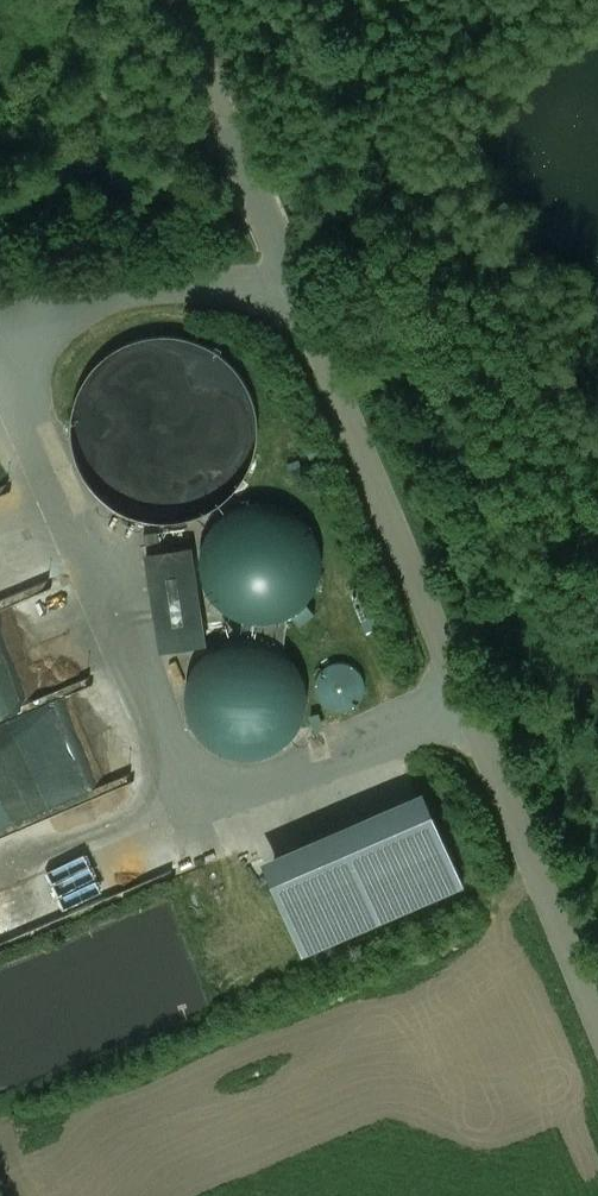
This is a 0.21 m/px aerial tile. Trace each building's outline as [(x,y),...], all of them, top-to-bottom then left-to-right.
[(72,423),(72,444),(77,463),(87,481),(99,497),(115,509),(134,518),(153,523),(174,523),(194,519),(212,511),(228,499),(242,484),(252,466),(258,447),(259,427),(256,407),(249,388),(238,371),(223,357),(206,346),(187,339),(167,336),(147,338),(127,344),(110,355),(95,368),(83,385),(75,403),(72,423)] [(299,460),(288,464),(291,474),(302,470),(299,460)] [(219,519),(210,530),(203,544),(201,559),(201,574),(206,588),(214,601),(224,612),(237,619),(252,623),(261,624),(270,624),(281,621),(288,618),(300,610),(311,599),(318,586),(322,572),(323,557),(319,542),(312,529),(302,517),(290,509),(276,504),(261,502),(246,504),(232,510),(219,519)] [(157,532),(144,534),(145,546),(159,544),(157,532)] [(191,549),(146,555),(161,651),(205,645),(191,549)] [(281,621),(270,624),(261,624),(252,623),(251,637),(262,639),(267,640),(273,643),(279,646),(284,649),(288,618),(281,621)] [(295,661),(284,649),(279,646),(273,643),(267,640),(262,639),(251,637),(235,638),(220,643),(207,652),(196,663),(189,677),(186,693),(186,709),(191,724),(200,737),(211,748),(225,755),(241,759),(256,758),(272,754),(285,746),(296,734),(304,721),(308,705),(308,689),(303,674),(295,661)] [(338,663),(335,663),(332,664),(328,666),(324,669),(322,671),(319,674),(317,678),(316,681),(316,684),(315,688),(316,693),(317,696),(319,701),(323,705),(326,708),(330,710),(333,711),(340,712),(346,712),(350,710),(354,708),(357,706),(359,703),(362,700),(363,696),(364,693),(365,690),(365,687),(365,684),(364,681),(363,679),(362,676),(360,673),(358,670),(354,667),(352,666),(348,664),(343,663),(338,663)] [(13,709),(0,677),(0,714),(13,709)] [(423,791),(262,862),(305,957),(465,887),(423,791)]
